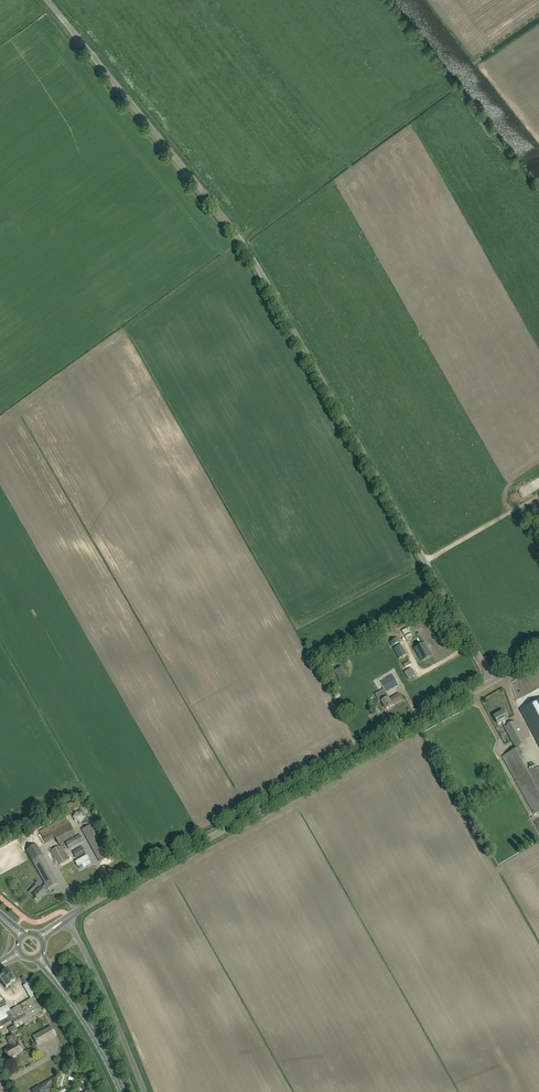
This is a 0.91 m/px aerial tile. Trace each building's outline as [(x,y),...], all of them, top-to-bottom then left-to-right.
[(424,645),(415,649),(421,662),(431,657),(424,645)] [(402,646),(394,650),(399,659),(407,655),(402,646)] [(361,665),(377,658),(374,651),(368,654),(369,657),(360,661),(361,665)] [(393,675),(380,682),(384,690),(379,693),(383,700),(381,701),(386,709),(393,706),(392,705),(394,704),(403,700),(400,694),(390,699),(386,692),(398,685),(393,675)] [(356,689),(366,684),(364,681),(354,686),(356,689)] [(538,745),(538,702),(521,711),(538,745)] [(530,772),(520,755),(522,754),(519,748),(527,744),(515,722),(510,724),(507,719),(508,719),(506,715),(507,714),(505,711),(504,712),(503,711),(494,716),(498,724),(502,722),(505,727),(504,727),(516,749),(502,757),(534,814),(538,812),(538,767),(530,772)] [(81,822),(85,817),(82,812),(76,812),(73,817),(76,822),(81,822)] [(59,845),(76,835),(76,836),(80,834),(78,830),(74,832),(65,817),(39,832),(45,843),(55,838),(59,845)] [(100,861),(108,857),(90,825),(82,829),(100,861)] [(69,849),(84,841),(80,835),(66,843),(69,849)] [(48,889),(58,883),(37,844),(26,850),(45,884),(41,888),(40,888),(33,895),(35,898),(34,899),(37,902),(38,900),(38,901),(46,893),(44,892),(48,889)] [(66,860),(69,858),(61,845),(59,846),(52,850),(50,851),(54,859),(57,858),(60,864),(66,860)] [(82,847),(81,846),(80,847),(80,846),(74,850),(74,851),(73,852),(76,858),(86,853),(82,847)] [(78,866),(84,862),(85,862),(87,866),(91,864),(89,860),(87,855),(75,862),(78,866)] [(6,988),(11,985),(10,984),(15,981),(7,970),(7,969),(5,970),(2,973),(1,973),(2,973),(3,975),(0,977),(0,980),(6,988)] [(16,1019),(18,1023),(22,1021),(24,1025),(44,1015),(33,997),(30,999),(25,1002),(10,1010),(5,1013),(7,1017),(0,1021),(0,1028),(16,1019)] [(7,1017),(5,1013),(10,1010),(7,1004),(0,1008),(0,1011),(2,1014),(0,1015),(0,1021),(7,1017)] [(14,1025),(8,1029),(11,1033),(17,1029),(15,1025),(14,1025)] [(38,1045),(56,1035),(51,1027),(33,1036),(38,1045)] [(12,1046),(4,1051),(9,1059),(22,1051),(14,1037),(13,1035),(7,1038),(8,1041),(12,1046)] [(64,1077),(60,1086),(64,1088),(69,1078),(64,1077)]
